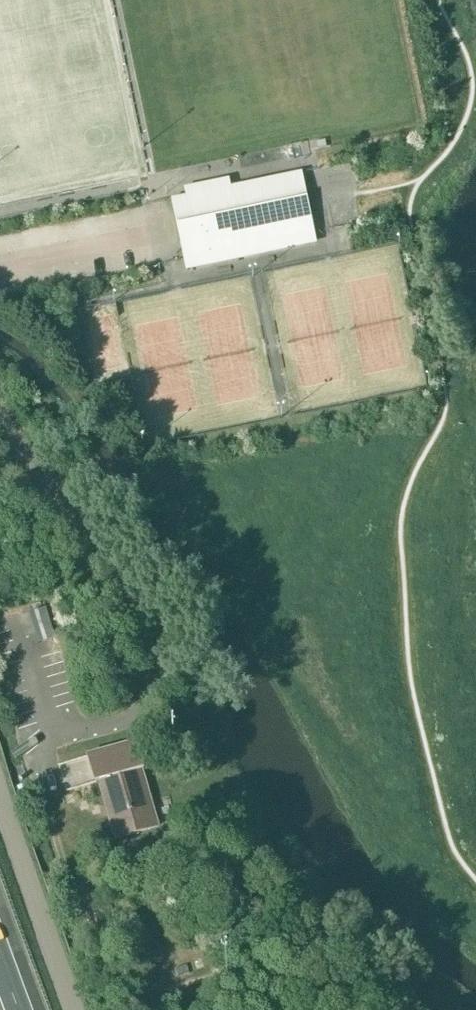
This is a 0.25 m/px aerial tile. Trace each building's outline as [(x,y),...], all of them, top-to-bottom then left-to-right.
[(184,260),(213,254),(215,262),(286,248),(284,239),(313,233),(301,173),(229,188),(228,180),(185,189),(187,197),(172,200),(184,260)] [(151,803),(141,770),(144,769),(136,742),(88,756),(95,783),(97,783),(108,780),(118,812),(107,815),(115,840),(147,830),(140,806),(151,803)] [(79,910),(71,913),(73,921),(81,918),(79,910)]
